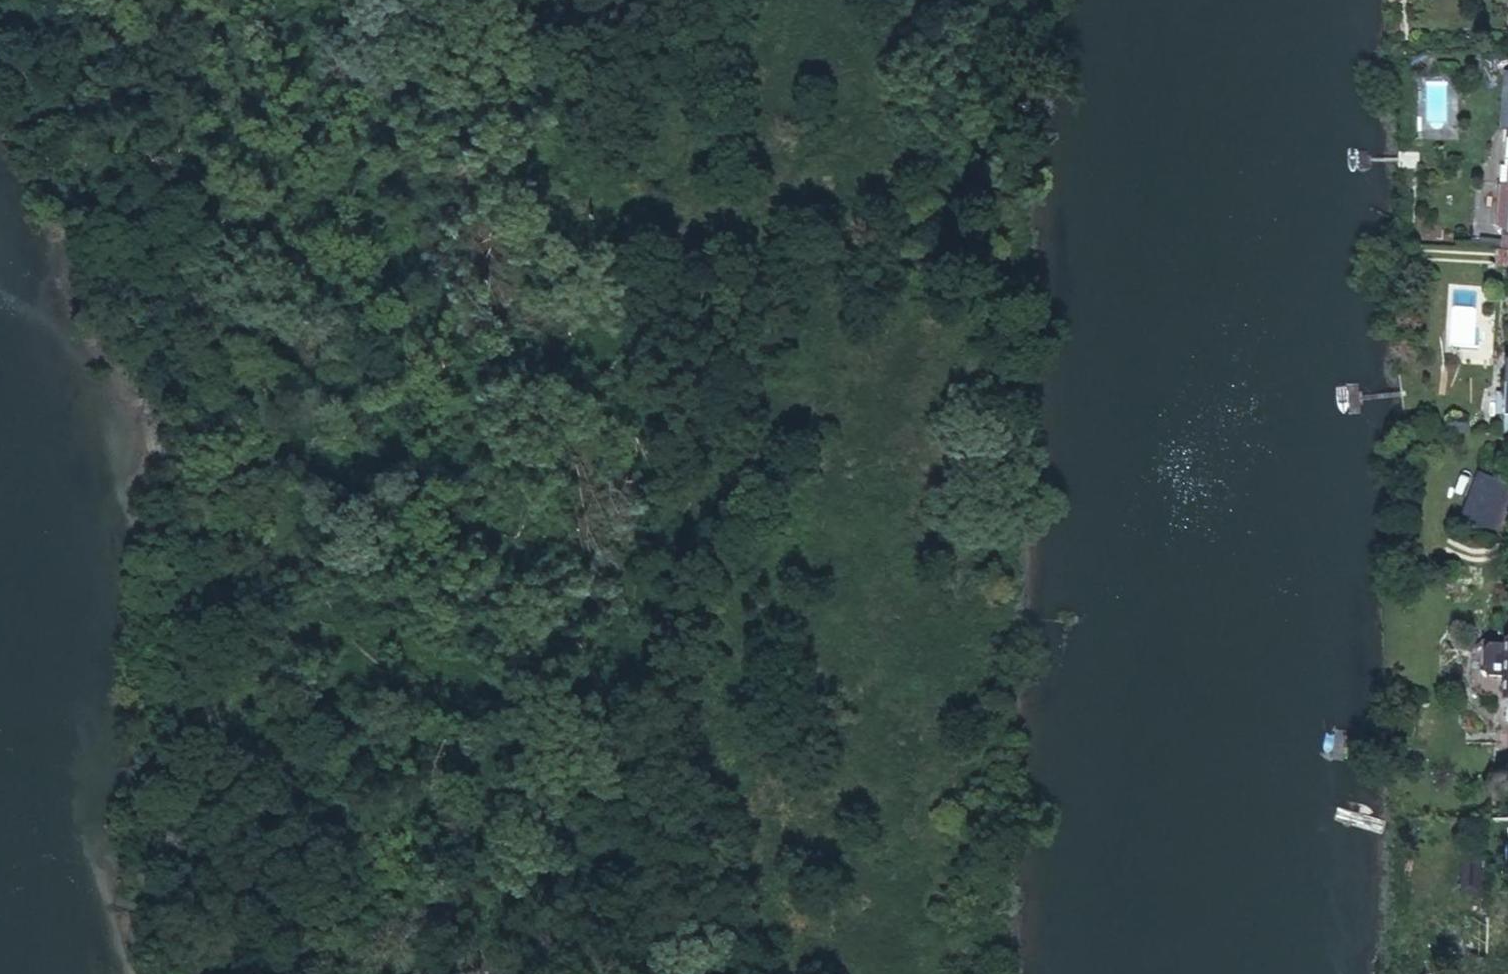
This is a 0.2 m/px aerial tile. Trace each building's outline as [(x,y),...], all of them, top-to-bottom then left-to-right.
[(1500,72),(1507,72),(1507,56),(1500,56),(1500,72)] [(1459,430),(1458,443),(1472,443),(1473,430),(1459,430)] [(1493,490),(1461,530),(1485,549),(1507,521),(1507,502),(1493,490)] [(1482,631),(1463,648),(1462,670),(1478,690),(1507,692),(1507,632),(1482,631)] [(1449,867),(1446,892),(1469,893),(1473,870),(1449,867)]
